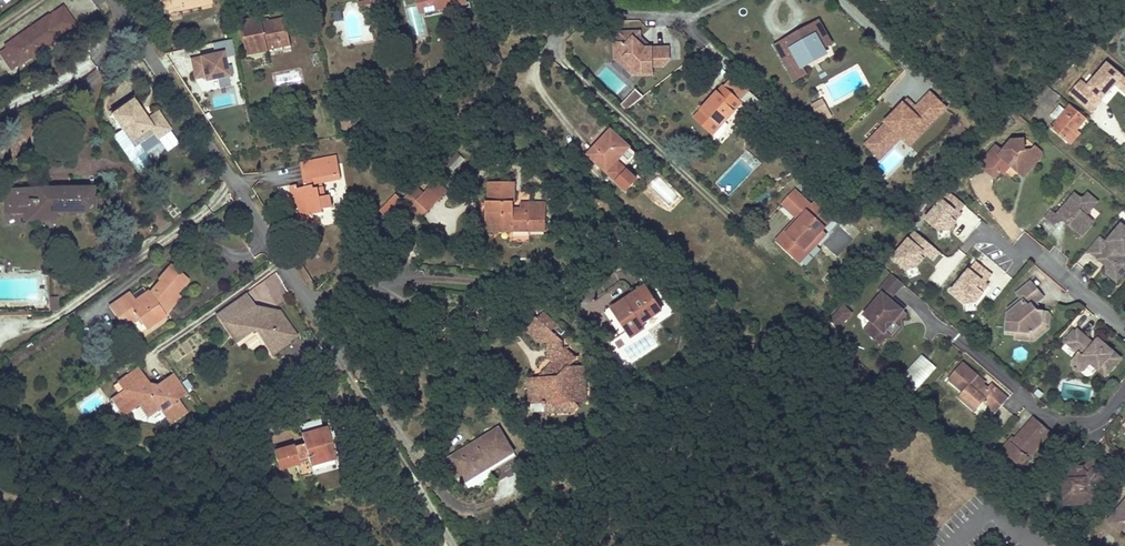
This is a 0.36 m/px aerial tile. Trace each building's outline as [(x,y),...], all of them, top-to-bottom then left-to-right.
[(158,10),(168,8),(178,6),(179,10),(198,6),(209,4),(208,0),(156,0),(158,10)] [(420,11),(429,9),(430,13),(466,5),(464,0),(418,0),(420,11)] [(178,6),(168,8),(170,17),(200,11),(198,6),(179,10),(178,6)] [(22,62),(60,36),(59,35),(73,25),(61,8),(47,17),(46,16),(23,32),(26,35),(10,46),(22,62)] [(267,51),(266,47),(266,44),(289,40),(285,20),(262,24),(261,19),(241,23),(247,55),(267,51)] [(794,81),(800,78),(806,75),(799,63),(830,46),(818,22),(775,45),(794,81)] [(23,32),(4,45),(18,65),(22,62),(10,46),(26,35),(23,32)] [(381,34),(384,48),(395,46),(393,32),(381,34)] [(670,60),(669,47),(652,48),(645,48),(641,44),(641,37),(640,32),(619,32),(620,44),(615,44),(616,59),(625,59),(634,67),(634,75),(653,75),(653,66),(664,66),(670,60)] [(652,48),(641,37),(641,44),(645,48),(652,48)] [(234,55),(231,41),(214,45),(216,55),(192,61),(196,78),(204,76),(205,82),(216,79),(218,89),(230,86),(223,58),(234,55)] [(634,67),(625,59),(616,59),(634,75),(634,67)] [(1107,64),(1087,88),(1079,81),(1069,93),(1082,105),(1088,97),(1093,102),(1097,97),(1102,100),(1115,85),(1120,89),(1124,83),(1124,80),(1107,64)] [(695,118),(703,126),(712,134),(739,103),(748,92),(749,91),(733,77),(695,118)] [(1047,86),(1042,92),(1037,97),(1044,103),(1046,101),(1054,92),(1047,86)] [(644,96),(636,89),(634,91),(641,98),(644,96)] [(627,110),(641,98),(634,91),(622,105),(627,110)] [(752,114),(761,104),(748,92),(739,103),(752,114)] [(1046,101),(1052,106),(1060,96),(1054,92),(1046,101)] [(901,138),(918,120),(926,128),(945,109),(929,94),(915,108),(911,112),(903,105),(885,123),(886,124),(866,145),(880,159),(901,138)] [(1088,97),(1082,105),(1091,113),(1102,100),(1097,97),(1093,102),(1088,97)] [(822,99),(812,105),(821,122),(832,116),(822,99)] [(915,108),(907,100),(903,105),(911,112),(915,108)] [(110,116),(129,144),(149,130),(152,136),(155,139),(168,130),(157,114),(147,121),(132,101),(110,116)] [(1071,106),(1051,129),(1064,140),(1074,129),(1077,126),(1079,128),(1086,119),(1071,106)] [(909,146),(926,128),(918,120),(901,138),(909,146)] [(1070,145),(1080,134),(1074,129),(1064,140),(1070,145)] [(149,130),(129,144),(133,149),(152,136),(149,130)] [(636,180),(626,171),(617,162),(629,148),(611,131),(588,156),(626,192),(636,180)] [(816,145),(808,137),(803,142),(811,150),(816,145)] [(997,149),(980,169),(995,182),(1001,176),(1004,179),(1012,170),(1025,182),(1037,167),(1025,156),(1024,144),(1013,145),(1004,155),(997,149)] [(457,151),(446,163),(454,171),(465,159),(457,151)] [(1025,156),(1037,167),(1041,162),(1041,157),(1036,152),(1032,156),(1025,156)] [(335,156),(299,163),(301,171),(336,163),(335,156)] [(331,207),(330,202),(329,196),(324,197),(322,187),(313,189),(312,180),(339,174),(336,163),(301,171),(304,186),(294,188),(298,207),(302,225),(315,222),(313,215),(322,213),(321,209),(331,207)] [(427,213),(434,207),(440,200),(434,194),(439,189),(433,184),(422,195),(416,202),(427,213)] [(519,215),(516,215),(513,215),(513,184),(489,184),(489,204),(486,204),(486,226),(513,227),(513,232),(546,232),(546,210),(530,210),(530,204),(519,204),(519,215)] [(927,185),(914,184),(913,192),(926,193),(927,185)] [(290,187),(293,208),(298,207),(294,188),(294,186),(290,187)] [(414,188),(408,195),(416,202),(422,195),(414,188)] [(439,189),(434,194),(440,200),(445,195),(439,189)] [(54,219),(54,215),(54,211),(91,211),(91,190),(7,191),(7,212),(33,212),(33,220),(54,219)] [(796,191),(784,205),(794,214),(806,200),(796,191)] [(948,192),(924,220),(939,233),(951,232),(963,216),(959,213),(965,206),(948,192)] [(1086,216),(1098,204),(1088,195),(1084,199),(1082,200),(1076,194),(1057,216),(1060,219),(1065,223),(1081,237),(1094,222),(1086,216)] [(416,202),(408,195),(403,200),(422,219),(427,213),(416,202)] [(383,212),(388,216),(403,200),(398,196),(383,212)] [(807,216),(783,244),(802,260),(817,243),(821,246),(830,236),(826,232),(836,220),(817,204),(815,207),(812,205),(805,214),(807,216)] [(1057,216),(1050,210),(1044,217),(1054,226),(1060,219),(1057,216)] [(805,214),(781,243),(783,244),(807,216),(805,214)] [(836,220),(826,232),(830,236),(840,223),(836,220)] [(1098,238),(1085,254),(1097,264),(1101,260),(1106,264),(1107,275),(1117,283),(1124,273),(1124,266),(1124,257),(1124,256),(1124,229),(1121,226),(1106,244),(1098,238)] [(913,231),(890,260),(906,273),(918,268),(927,256),(934,262),(941,254),(913,231)] [(802,260),(806,264),(821,246),(817,243),(802,260)] [(992,275),(976,262),(950,293),(965,306),(977,304),(990,287),(986,283),(992,275)] [(158,279),(158,280),(159,281),(148,293),(147,291),(145,293),(134,301),(129,295),(128,293),(109,306),(119,322),(133,312),(138,319),(144,329),(164,316),(160,310),(166,304),(169,307),(178,297),(175,293),(187,280),(170,265),(158,279)] [(896,311),(892,308),(895,305),(889,300),(891,298),(903,284),(891,274),(877,290),(881,293),(862,315),(870,322),(864,329),(870,334),(869,335),(880,345),(884,340),(884,333),(895,321),(901,320),(906,314),(902,311),(900,310),(896,311)] [(1042,298),(1029,283),(1015,295),(1018,299),(1006,309),(1008,312),(1005,314),(1003,335),(1013,336),(1013,340),(1027,342),(1028,334),(1040,325),(1048,325),(1048,316),(1046,313),(1041,313),(1035,312),(1031,308),(1035,304),(1042,298)] [(145,293),(141,287),(129,295),(134,301),(145,293)] [(631,302),(623,308),(614,313),(629,335),(642,326),(661,312),(644,288),(629,299),(631,302)] [(256,304),(247,292),(222,310),(234,328),(239,325),(244,332),(251,327),(262,329),(272,342),(270,343),(277,353),(293,343),(290,339),(299,333),(290,320),(285,323),(274,307),(256,304)] [(895,305),(892,308),(896,311),(899,308),(902,311),(904,309),(891,298),(889,300),(895,305)] [(57,299),(48,299),(49,312),(57,312),(57,299)] [(852,311),(844,303),(838,309),(846,317),(852,311)] [(1035,304),(1031,308),(1035,312),(1041,313),(1035,304)] [(281,308),(274,307),(285,323),(290,320),(281,308)] [(838,309),(833,315),(828,320),(836,328),(846,317),(838,309)] [(123,329),(138,319),(133,312),(119,322),(123,329)] [(557,327),(542,314),(537,319),(538,320),(552,332),(557,327)] [(584,369),(568,369),(576,360),(565,350),(563,353),(563,346),(561,341),(552,332),(538,320),(537,319),(534,317),(523,328),(539,343),(549,343),(549,358),(555,362),(542,375),(545,378),(543,381),(536,381),(536,389),(529,389),(529,403),(532,403),(542,404),(542,408),(546,408),(546,411),(546,413),(564,413),(573,402),(576,402),(584,402),(584,369)] [(884,333),(884,340),(890,339),(901,326),(901,320),(895,321),(884,333)] [(239,325),(234,328),(244,342),(262,329),(251,327),(244,332),(239,325)] [(1032,342),(1047,330),(1048,325),(1040,325),(1028,334),(1027,342),(1032,342)] [(642,326),(629,335),(632,339),(645,330),(642,326)] [(1093,343),(1076,330),(1065,343),(1077,353),(1071,360),(1071,366),(1073,371),(1079,372),(1085,371),(1090,364),(1105,376),(1120,358),(1104,345),(1096,346),(1093,343)] [(982,385),(981,385),(981,386),(976,382),(977,381),(976,379),(977,377),(962,363),(948,379),(963,393),(961,395),(977,410),(989,397),(1000,407),(1007,399),(991,385),(987,389),(982,385)] [(150,384),(138,368),(122,379),(129,388),(113,399),(124,414),(139,403),(148,416),(161,406),(172,422),(187,412),(177,397),(179,394),(169,379),(159,386),(150,384)] [(186,390),(175,375),(169,379),(179,394),(186,390)] [(958,397),(975,413),(977,410),(961,395),(958,397)] [(579,405),(576,402),(573,402),(564,413),(572,413),(579,405)] [(148,416),(139,403),(124,414),(127,417),(140,419),(146,427),(154,421),(169,425),(172,422),(161,406),(148,416)] [(1051,434),(1033,418),(1013,441),(1002,453),(1019,468),(1051,434)] [(299,477),(305,475),(312,473),(310,465),(333,459),(325,429),(302,435),(304,443),(274,451),(278,468),(295,464),(299,477)] [(469,490),(481,483),(493,475),(491,472),(514,458),(497,430),(450,459),(469,490)] [(1011,438),(1000,451),(1002,453),(1013,441),(1011,438)] [(1062,469),(1064,491),(1069,490),(1071,503),(1084,501),(1084,498),(1089,493),(1090,495),(1098,485),(1101,486),(1104,483),(1103,480),(1090,469),(1086,475),(1079,469),(1081,467),(1062,469)] [(1108,521),(1122,534),(1124,531),(1124,501),(1108,521)]
